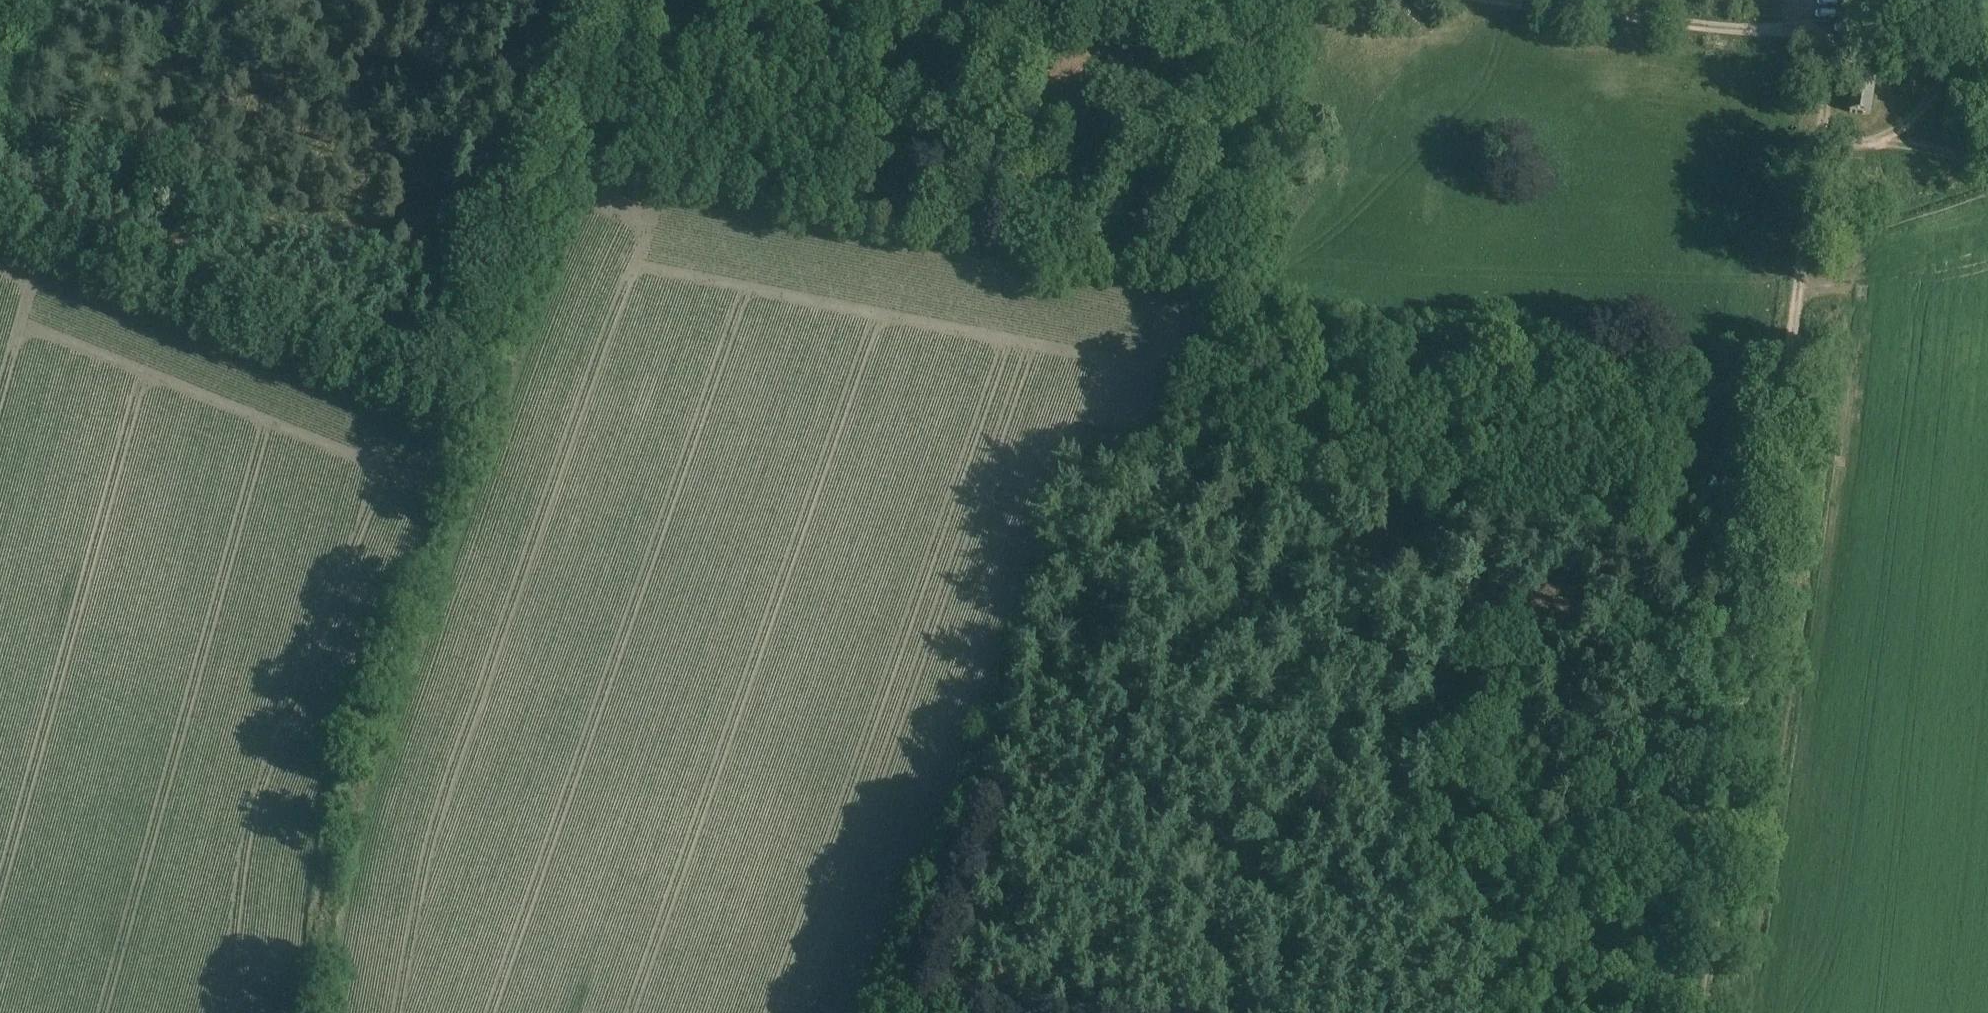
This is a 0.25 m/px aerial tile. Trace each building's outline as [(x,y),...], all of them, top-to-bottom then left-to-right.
[(1855,78),(1850,113),(1870,116),(1874,81),(1855,78)]
